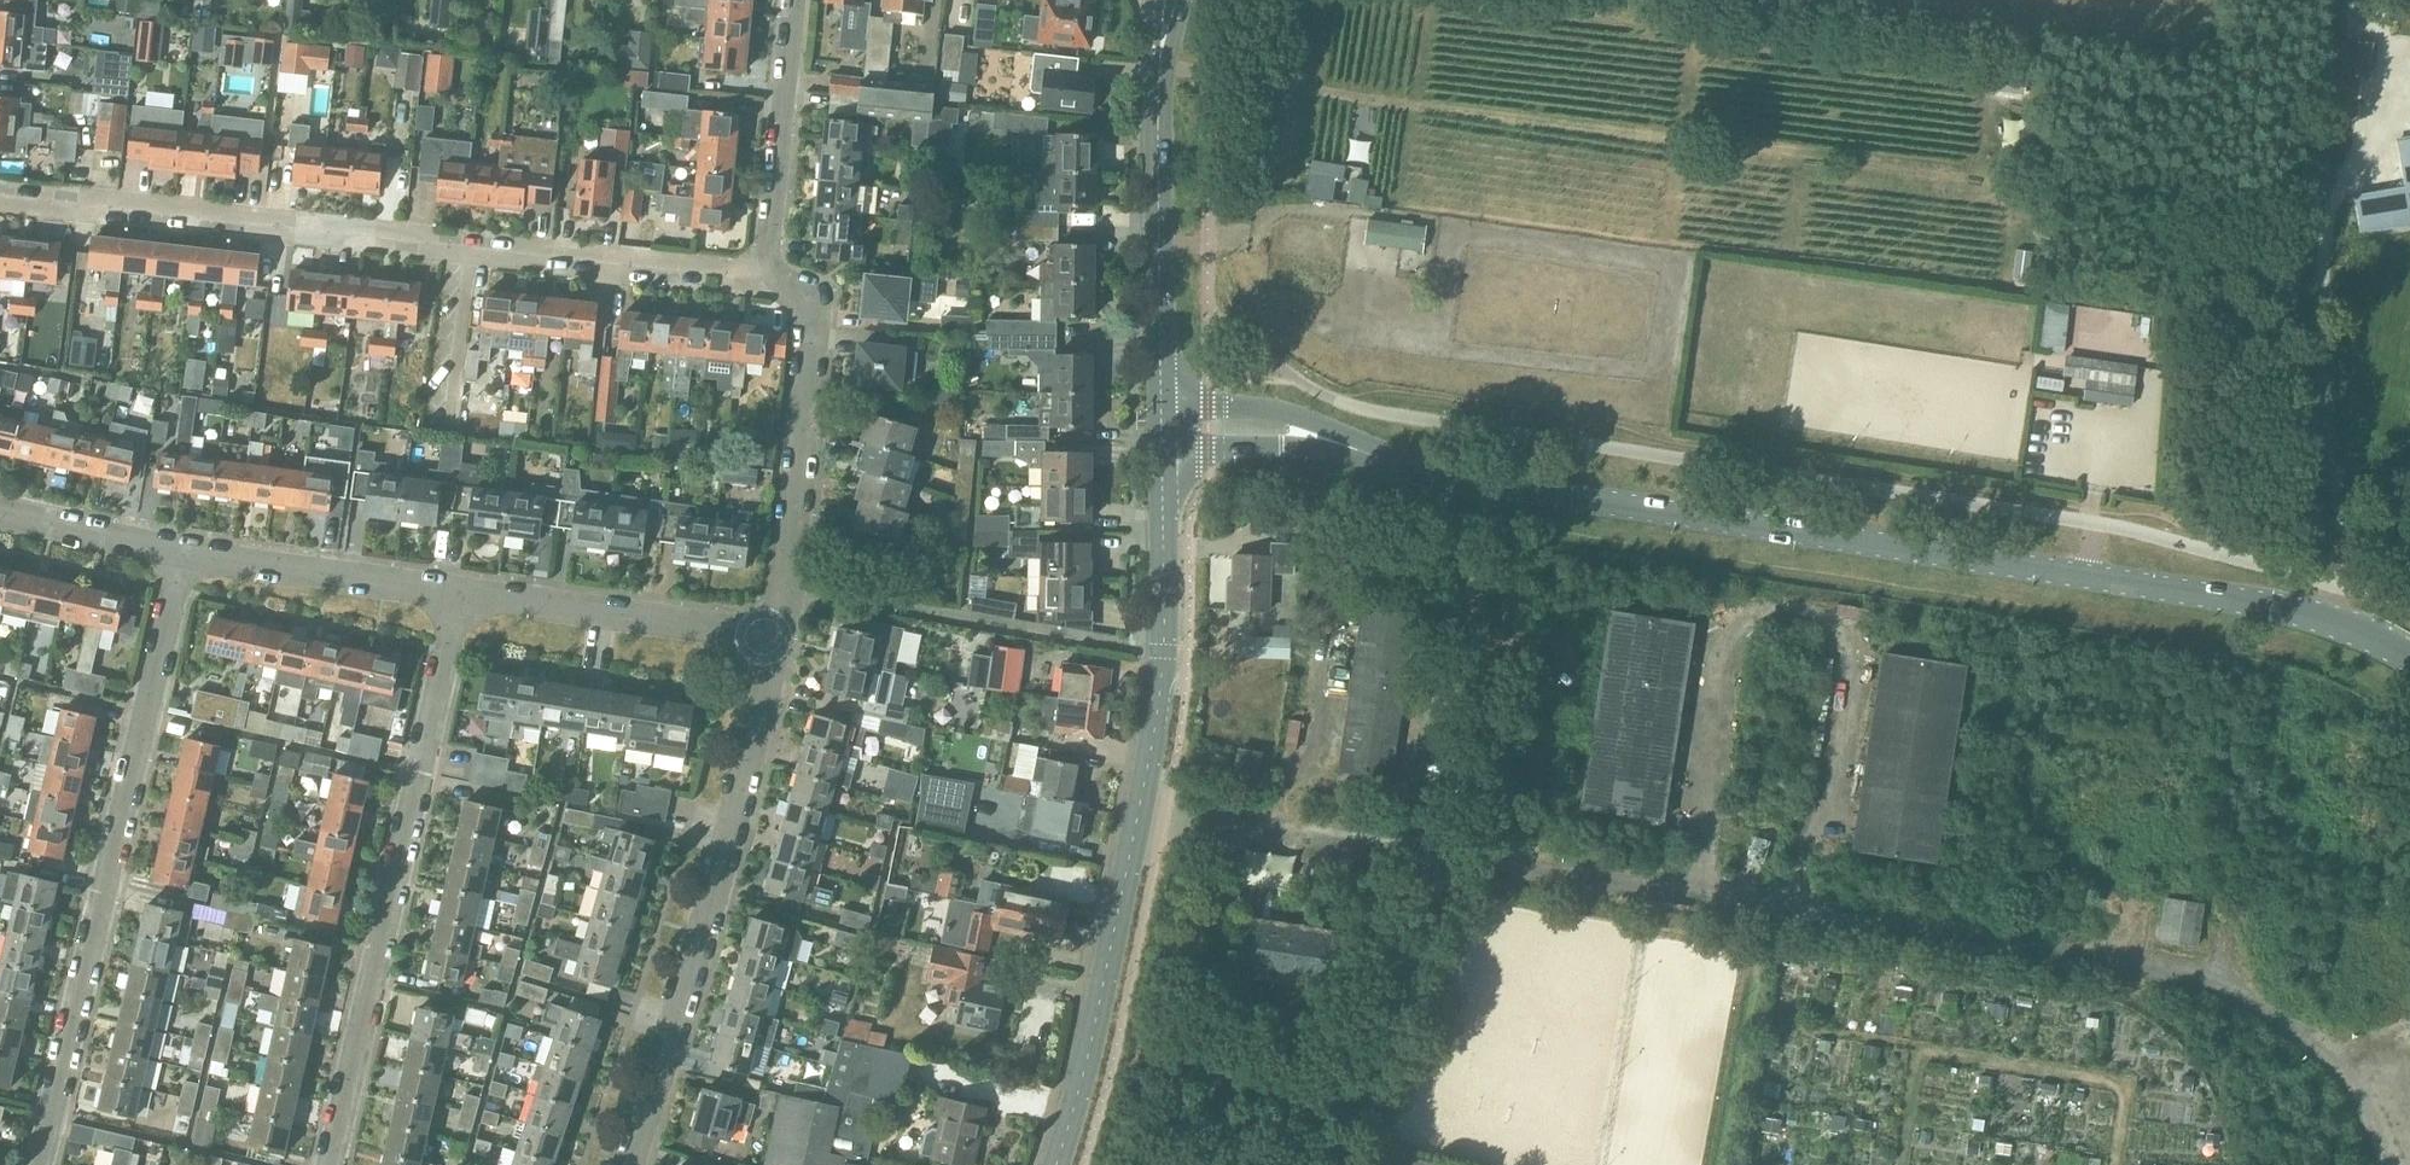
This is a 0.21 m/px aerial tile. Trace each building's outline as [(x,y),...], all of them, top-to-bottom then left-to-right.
[(44,44),(48,45),(53,45),(54,29),(36,27),(39,0),(6,0),(5,12),(0,12),(0,40),(44,44)] [(137,0),(117,0),(116,10),(136,12),(137,0)] [(161,0),(138,0),(136,17),(159,19),(161,0)] [(194,24),(208,25),(210,25),(213,0),(196,0),(194,24)] [(286,33),(301,35),(305,0),(289,0),(286,33)] [(430,25),(448,28),(451,6),(451,3),(451,0),(432,0),(430,25)] [(555,0),(542,0),(541,10),(532,9),(528,56),(547,58),(549,58),(555,0)] [(549,58),(548,63),(559,64),(561,64),(563,42),(568,0),(555,0),(549,58)] [(664,4),(673,5),(675,5),(675,7),(686,8),(748,14),(749,14),(749,13),(750,1),(753,1),(753,0),(664,0),(664,3),(664,4)] [(870,17),(871,7),(861,6),(862,0),(826,0),(826,2),(846,5),(842,30),(841,48),(865,51),(866,43),(867,43),(870,17)] [(922,0),(886,0),(884,18),(870,17),(867,43),(868,43),(864,78),(863,78),(862,80),(887,83),(893,24),(900,25),(901,13),(921,16),(922,0)] [(1024,38),(1089,44),(1091,28),(1091,24),(1093,22),(1094,14),(1093,12),(1092,11),(1093,4),(1057,0),(1055,0),(1055,2),(1044,1),(1043,1),(1041,18),(1026,17),(1026,18),(1024,38)] [(991,43),(995,7),(976,5),(972,41),(991,43)] [(686,8),(685,19),(713,23),(712,38),(712,39),(719,39),(745,42),(746,42),(746,40),(748,40),(750,27),(748,27),(749,14),(748,14),(686,8)] [(141,22),(138,60),(160,63),(164,25),(141,22)] [(195,28),(193,48),(212,50),(213,50),(215,28),(208,27),(195,26),(195,27),(195,28)] [(646,69),(649,32),(627,30),(626,46),(611,44),(609,66),(646,69)] [(945,34),(945,36),(941,70),(960,72),(961,72),(965,36),(945,34)] [(230,37),(227,63),(242,65),(246,39),(230,37)] [(698,67),(698,68),(743,73),(744,59),(747,59),(748,45),(746,45),(746,42),(745,42),(719,39),(712,39),(701,37),(698,67)] [(446,51),(447,39),(440,38),(435,43),(434,50),(446,51)] [(46,71),(48,45),(44,44),(0,40),(0,67),(46,71)] [(310,69),(328,71),(328,70),(330,48),(285,43),(282,72),(303,75),(309,75),(310,75),(310,69)] [(349,45),(347,63),(362,64),(363,47),(349,45)] [(397,87),(397,88),(419,91),(423,55),(417,55),(401,53),(397,87)] [(451,94),(455,57),(429,54),(425,91),(451,94)] [(96,76),(95,92),(128,96),(132,58),(132,56),(120,55),(118,78),(96,76)] [(1089,112),(1090,108),(1094,106),(1095,96),(1092,94),(1094,79),(1066,75),(1068,59),(1033,55),(1029,90),(1032,94),(1043,95),(1041,106),(1089,112)] [(649,73),(629,71),(627,85),(647,87),(649,73)] [(660,72),(659,88),(667,89),(687,91),(689,91),(690,75),(688,75),(660,72)] [(861,96),(862,80),(863,78),(831,75),(829,93),(861,96)] [(929,123),(933,88),(887,83),(862,80),(861,96),(859,112),(929,123)] [(968,86),(940,83),(938,100),(966,103),(968,86)] [(683,112),(685,112),(685,109),(688,109),(690,96),(645,91),(644,107),(683,112)] [(98,116),(100,95),(71,93),(69,114),(98,116)] [(43,115),(30,113),(31,105),(17,104),(17,99),(0,98),(0,125),(42,128),(43,115)] [(204,101),(203,113),(213,114),(214,114),(215,101),(204,100),(204,101)] [(121,152),(126,105),(100,102),(95,149),(121,152)] [(435,107),(420,105),(417,129),(433,131),(435,107)] [(183,133),(185,112),(182,111),(134,106),(129,156),(143,158),(143,154),(151,155),(150,167),(171,170),(175,170),(178,171),(183,133)] [(932,106),(928,146),(949,148),(952,123),(957,123),(958,109),(932,106)] [(361,108),(361,111),(359,131),(367,132),(369,132),(371,120),(369,120),(367,120),(367,117),(368,108),(361,108)] [(348,130),(359,131),(361,111),(360,110),(351,109),(348,130)] [(683,128),(682,138),(691,139),(702,140),(736,143),(737,129),(739,130),(741,118),(738,118),(739,115),(739,114),(688,109),(685,109),(685,112),(683,128)] [(205,174),(207,174),(214,116),(213,116),(203,115),(197,134),(194,134),(183,133),(178,171),(205,174)] [(1045,137),(1047,121),(995,115),(993,131),(1045,137)] [(214,116),(207,174),(234,177),(235,166),(241,167),(240,170),(257,172),(259,172),(265,122),(214,116)] [(869,156),(872,125),(826,120),(822,151),(861,155),(869,156)] [(292,124),(290,148),(297,149),(293,184),(321,187),(322,187),(327,148),(326,148),(322,147),(321,147),(309,140),(311,126),(298,125),(292,124)] [(42,128),(0,125),(0,152),(25,154),(26,142),(40,143),(42,128)] [(625,165),(628,132),(601,130),(598,162),(625,165)] [(499,148),(500,148),(501,136),(501,135),(492,134),(492,135),(490,147),(499,148)] [(498,168),(494,207),(522,211),(523,199),(531,199),(530,203),(549,206),(553,174),(555,155),(555,154),(514,150),(515,138),(515,137),(501,135),(501,136),(500,148),(498,168)] [(1093,173),(1094,137),(1051,136),(1051,154),(1043,154),(1043,172),(1093,173)] [(466,204),(470,164),(473,143),(423,137),(419,174),(438,176),(440,176),(437,200),(463,203),(466,204)] [(691,141),(691,139),(682,138),(678,138),(675,137),(675,139),(674,148),(689,149),(690,149),(691,141)] [(2356,199),(2361,233),(2363,232),(2362,230),(2409,222),(2409,139),(2397,141),(2405,190),(2356,199)] [(735,145),(736,143),(702,140),(701,142),(699,169),(733,173),(733,170),(736,167),(736,160),(734,157),(735,145)] [(356,152),(351,190),(378,193),(380,193),(385,144),(384,144),(373,143),(372,154),(371,154),(356,152)] [(927,146),(912,145),(911,159),(925,160),(926,160),(927,146)] [(928,146),(926,167),(958,169),(959,157),(948,156),(949,148),(928,146)] [(327,148),(322,187),(349,190),(351,190),(356,152),(354,152),(327,148)] [(857,185),(861,155),(822,151),(819,181),(857,185)] [(926,160),(925,160),(911,159),(909,174),(923,175),(924,175),(926,160)] [(606,218),(611,164),(581,161),(576,216),(583,216),(582,219),(598,221),(599,217),(606,218)] [(1312,161),(1307,197),(1334,200),(1337,180),(1346,181),(1348,166),(1341,165),(1312,161)] [(496,167),(470,164),(466,204),(492,207),(494,207),(498,168),(496,167)] [(687,196),(730,201),(731,187),(734,185),(734,179),(732,176),(733,173),(699,169),(697,184),(684,183),(684,184),(684,186),(682,186),(669,184),(668,194),(687,196)] [(1093,210),(1093,173),(1043,172),(1042,190),(1056,190),(1056,209),(1093,210)] [(658,179),(638,176),(636,191),(657,193),(658,179)] [(862,214),(865,186),(857,185),(819,181),(816,209),(862,214)] [(639,219),(642,193),(625,191),(622,217),(639,219)] [(730,201),(687,196),(668,194),(657,193),(655,211),(663,212),(662,213),(669,214),(680,215),(679,226),(727,231),(727,228),(729,228),(730,216),(728,215),(730,202),(730,201)] [(899,206),(898,220),(911,221),(914,206),(899,204),(899,206)] [(866,263),(868,244),(859,243),(862,214),(816,209),(813,241),(831,243),(829,259),(866,263)] [(1057,226),(1059,226),(1059,211),(1017,210),(1017,213),(1016,225),(1057,226)] [(896,235),(895,244),(909,246),(911,221),(898,220),(896,235)] [(1369,220),(1366,241),(1423,249),(1427,228),(1387,222),(1369,220)] [(1058,241),(1059,226),(1057,226),(1016,225),(1016,227),(1016,240),(1057,241),(1058,241)] [(94,237),(91,268),(109,270),(107,290),(108,290),(107,306),(108,306),(107,322),(117,323),(124,272),(127,241),(94,237)] [(0,246),(0,277),(26,280),(31,243),(1,240),(0,246)] [(127,241),(124,272),(155,276),(158,245),(127,241)] [(31,243),(26,280),(57,284),(61,247),(31,243)] [(153,294),(151,311),(164,313),(168,277),(185,279),(189,280),(192,249),(189,248),(160,245),(158,245),(155,276),(153,293),(153,294)] [(1042,263),(1041,283),(1048,283),(1057,284),(1091,284),(1092,247),(1049,246),(1048,263),(1042,263)] [(192,249),(189,280),(192,280),(194,280),(190,315),(202,316),(204,300),(205,300),(207,282),(222,283),(225,284),(228,253),(225,253),(195,249),(192,249)] [(2018,250),(2014,278),(2027,280),(2031,252),(2019,250),(2018,250)] [(225,284),(223,304),(235,306),(237,306),(240,286),(255,287),(258,256),(228,253),(225,284)] [(292,271),(291,273),(287,308),(320,312),(324,277),(324,275),(292,271)] [(933,302),(936,278),(903,274),(902,282),(866,278),(862,317),(903,321),(906,299),(933,302)] [(324,277),(320,312),(352,316),(357,279),(324,275),(324,277)] [(391,283),(357,279),(352,316),(387,320),(391,283)] [(969,300),(971,282),(956,281),(954,298),(969,300)] [(391,283),(387,320),(384,338),(382,356),(394,357),(397,339),(399,321),(418,323),(422,288),(422,286),(391,283)] [(1048,283),(1041,283),(1041,298),(1040,322),(986,321),(986,335),(989,335),(1008,336),(1055,336),(1056,336),(1056,317),(1090,318),(1091,284),(1057,284),(1048,283)] [(468,350),(465,379),(468,379),(477,380),(479,359),(489,360),(490,347),(490,346),(493,346),(508,348),(514,296),(512,296),(512,294),(499,292),(499,294),(486,293),(480,351),(468,350)] [(137,308),(137,310),(139,310),(151,311),(153,294),(140,293),(139,293),(137,308)] [(514,296),(508,348),(526,350),(524,363),(534,364),(535,355),(541,300),(529,298),(529,296),(517,295),(516,296),(514,296)] [(22,316),(25,298),(12,296),(10,315),(22,316)] [(35,317),(37,299),(25,298),(22,316),(35,317)] [(535,355),(534,364),(546,366),(550,334),(564,336),(566,336),(570,302),(569,302),(568,302),(568,300),(553,299),(553,301),(541,299),(541,300),(535,355)] [(565,348),(581,350),(579,371),(579,375),(595,377),(597,377),(598,359),(597,359),(592,358),(594,345),(598,306),(584,304),(585,302),(572,301),(572,303),(570,302),(566,336),(565,348)] [(223,304),(221,319),(233,320),(234,320),(234,319),(235,306),(223,304)] [(2037,350),(2064,352),(2068,308),(2041,306),(2037,350)] [(652,318),(652,315),(649,315),(650,313),(637,312),(637,314),(636,314),(623,312),(622,314),(618,359),(602,357),(596,420),(598,420),(607,421),(614,422),(618,381),(618,380),(627,381),(628,381),(629,367),(629,366),(630,366),(631,362),(631,359),(631,358),(647,360),(648,351),(652,318)] [(666,319),(664,316),(657,315),(655,318),(652,318),(648,351),(666,353),(661,389),(672,390),(680,321),(666,319)] [(710,324),(710,322),(680,318),(680,321),(672,389),(672,390),(671,396),(671,397),(688,398),(692,368),(704,370),(710,324)] [(970,334),(971,319),(942,318),(941,333),(970,334)] [(221,319),(219,347),(234,348),(237,320),(234,320),(233,320),(221,319)] [(714,322),(710,322),(710,324),(704,370),(704,377),(717,379),(719,379),(718,388),(730,389),(733,390),(733,387),(733,386),(740,327),(740,326),(740,325),(724,323),(724,321),(714,320),(714,322)] [(733,387),(733,390),(732,397),(736,397),(739,397),(740,397),(741,392),(741,389),(741,387),(742,387),(743,387),(744,377),(746,362),(746,361),(763,363),(764,363),(765,356),(780,357),(784,358),(786,343),(787,333),(767,331),(768,328),(765,328),(765,326),(754,325),(754,327),(740,325),(740,326),(740,327),(733,386),(733,387)] [(301,346),(314,348),(316,330),(303,329),(301,346)] [(329,332),(316,330),(314,348),(327,349),(329,332)] [(1055,336),(1008,336),(1008,337),(1008,349),(1055,350),(1056,336),(1055,336)] [(381,356),(382,356),(384,338),(383,338),(371,337),(369,354),(381,356)] [(915,379),(918,353),(904,351),(904,350),(861,345),(857,383),(900,388),(901,378),(915,379)] [(69,365),(94,369),(97,350),(72,346),(69,365)] [(1041,374),(1040,392),(1091,392),(1091,357),(1047,357),(1047,371),(1041,371),(1041,374)] [(2089,359),(2084,398),(2131,405),(2136,366),(2089,359)] [(187,362),(184,388),(204,390),(207,365),(187,362)] [(5,372),(2,386),(13,389),(14,389),(18,373),(5,370),(5,371),(5,372)] [(2064,381),(2038,376),(2036,388),(2063,393),(2064,381)] [(50,378),(47,393),(59,396),(62,383),(62,381),(50,378)] [(214,393),(226,394),(227,380),(216,379),(214,393)] [(62,383),(59,396),(72,399),(75,386),(75,384),(62,381),(62,383)] [(109,384),(106,397),(118,400),(121,387),(122,385),(109,382),(109,384)] [(956,405),(957,386),(934,384),(932,403),(956,405)] [(121,387),(118,400),(131,403),(134,387),(122,385),(121,387)] [(255,393),(242,392),(241,402),(254,403),(255,393)] [(1090,427),(1091,392),(1040,392),(1040,410),(1053,410),(1053,426),(1090,427)] [(160,456),(156,487),(183,491),(185,491),(192,439),(193,436),(196,412),(198,398),(198,397),(185,395),(179,437),(176,455),(174,455),(160,453),(160,456)] [(216,412),(224,414),(226,401),(218,400),(216,412)] [(14,456),(22,425),(22,423),(25,410),(0,404),(0,453),(14,456)] [(242,413),(240,425),(249,426),(253,427),(254,415),(255,412),(242,410),(242,413)] [(254,415),(253,427),(260,428),(265,428),(267,414),(255,412),(254,415)] [(868,417),(860,440),(865,442),(907,455),(912,440),(915,432),(916,429),(869,414),(868,417)] [(79,438),(71,470),(100,477),(101,477),(113,429),(113,426),(115,418),(114,418),(106,416),(104,427),(101,441),(79,436),(79,438)] [(299,422),(297,435),(307,436),(309,437),(312,421),(299,419),(299,422)] [(22,425),(14,456),(42,463),(50,431),(50,429),(22,423),(22,425)] [(521,435),(522,425),(508,424),(507,433),(521,435)] [(1007,426),(1007,441),(1015,441),(1048,442),(1048,434),(1049,428),(1049,427),(1049,426),(1007,425),(1007,426)] [(113,429),(101,477),(128,483),(129,483),(137,449),(122,446),(126,429),(113,426),(113,429)] [(50,431),(42,463),(71,470),(79,438),(79,436),(50,429),(50,431)] [(620,440),(619,448),(634,449),(636,435),(628,434),(624,436),(620,438),(620,440)] [(192,439),(185,491),(212,495),(214,495),(219,463),(217,463),(201,461),(204,437),(193,436),(192,439)] [(653,437),(651,452),(663,454),(665,438),(653,437)] [(971,473),(974,441),(960,440),(956,472),(971,473)] [(982,456),(1015,457),(1015,442),(1015,441),(1007,441),(982,441),(982,445),(981,456),(982,456)] [(857,469),(860,470),(863,471),(864,472),(903,484),(904,485),(913,457),(907,455),(865,442),(865,444),(857,469)] [(219,463),(214,495),(241,499),(243,499),(250,446),(248,446),(222,443),(221,445),(219,463)] [(250,446),(243,499),(271,502),(276,470),(276,469),(261,467),(264,445),(250,443),(250,444),(250,446)] [(695,445),(677,443),(676,453),(694,455),(695,445)] [(756,464),(758,449),(732,447),(731,462),(756,464)] [(361,452),(357,489),(367,490),(372,491),(369,516),(401,520),(402,520),(407,481),(407,479),(389,476),(387,464),(376,462),(378,452),(362,450),(361,452)] [(1045,487),(1090,488),(1090,454),(1046,454),(1045,487)] [(304,473),(300,507),(311,508),(313,512),(324,514),(327,510),(328,511),(330,511),(331,498),(332,494),(345,496),(347,496),(352,464),(307,457),(306,459),(304,473)] [(459,474),(455,507),(470,509),(468,520),(467,530),(503,535),(509,496),(509,493),(491,490),(490,478),(477,476),(477,465),(461,463),(460,464),(459,474)] [(720,479),(721,465),(711,464),(709,478),(720,479)] [(724,465),(723,468),(722,481),(754,486),(756,486),(759,469),(724,465)] [(562,487),(558,523),(572,525),(570,544),(607,549),(612,507),(614,495),(581,491),(580,470),(565,468),(565,472),(562,487)] [(276,470),(271,502),(298,506),(300,507),(304,473),(303,473),(276,469),(276,470)] [(407,481),(402,520),(434,525),(436,525),(438,514),(439,505),(454,507),(455,507),(459,474),(458,474),(433,470),(432,472),(428,482),(425,481),(407,479),(407,481)] [(863,471),(854,499),(861,501),(900,512),(901,513),(909,486),(904,485),(903,484),(864,472),(863,471)] [(969,502),(969,501),(971,473),(956,472),(953,501),(969,502)] [(509,496),(503,535),(537,540),(539,540),(540,528),(541,520),(555,522),(558,523),(562,487),(560,487),(533,484),(532,487),(529,495),(527,495),(509,493),(509,496)] [(1090,488),(1045,487),(1045,506),(1039,506),(1016,506),(1015,527),(1040,527),(1040,519),(1089,520),(1090,488)] [(612,507),(607,549),(641,553),(642,554),(643,541),(644,535),(660,538),(661,538),(666,506),(667,502),(639,498),(638,502),(634,510),(631,509),(612,507)] [(861,501),(852,529),(899,543),(907,516),(907,515),(901,513),(900,512),(861,501)] [(966,530),(969,502),(953,501),(950,529),(966,530)] [(666,506),(661,538),(677,540),(675,558),(710,563),(715,524),(715,521),(697,519),(695,506),(667,502),(666,506)] [(715,524),(710,563),(743,568),(745,568),(752,514),(738,512),(734,523),(715,521),(715,524)] [(1008,530),(1010,530),(1010,516),(977,515),(977,516),(976,529),(1008,530)] [(964,549),(966,532),(966,530),(950,529),(948,548),(964,549)] [(1008,530),(976,529),(976,531),(974,545),(1008,545),(1010,545),(1010,530),(1008,530)] [(1294,573),(1296,543),(1271,542),(1271,556),(1234,555),(1233,582),(1228,582),(1227,608),(1269,610),(1270,572),(1294,573)] [(1043,577),(1089,578),(1090,545),(1044,544),(1044,558),(1043,577)] [(10,573),(0,570),(0,607),(2,607),(10,573)] [(29,622),(39,580),(10,573),(2,607),(0,615),(29,622)] [(1089,611),(1089,578),(1043,577),(1043,596),(1037,596),(1037,611),(1089,611)] [(58,628),(60,620),(67,586),(39,580),(29,622),(58,628)] [(88,626),(96,593),(67,586),(60,620),(88,626)] [(124,615),(127,601),(96,593),(88,626),(77,673),(73,692),(102,699),(106,680),(92,676),(103,630),(117,633),(122,615),(124,615)] [(1014,620),(1016,606),(968,596),(967,611),(1014,620)] [(1392,780),(1415,610),(1362,602),(1338,773),(1392,780)] [(1662,821),(1692,625),(1610,615),(1580,809),(1662,821)] [(215,619),(204,664),(219,668),(222,657),(250,664),(258,629),(215,619)] [(834,659),(833,659),(881,669),(895,672),(904,629),(883,624),(862,620),(860,630),(858,629),(857,631),(840,628),(840,630),(834,659)] [(1274,625),(1273,637),(1289,637),(1290,626),(1274,625)] [(250,664),(247,675),(259,678),(263,666),(278,670),(287,635),(258,629),(250,664)] [(287,635),(278,670),(307,677),(315,642),(287,635)] [(1242,636),(1241,658),(1290,659),(1292,659),(1292,648),(1292,637),(1289,637),(1273,637),(1242,636)] [(307,677),(301,698),(315,703),(318,689),(333,693),(343,648),(315,642),(307,677)] [(343,648),(333,693),(344,695),(341,709),(345,711),(342,725),(354,730),(360,703),(361,699),(371,655),(343,648)] [(1018,692),(1024,652),(993,648),(989,687),(1018,692)] [(361,699),(360,703),(397,711),(404,680),(396,678),(401,662),(398,661),(371,655),(361,699)] [(973,655),(969,684),(987,687),(990,666),(990,658),(991,657),(973,655)] [(833,663),(827,691),(841,694),(838,708),(907,723),(910,708),(888,703),(895,672),(881,669),(833,659),(833,663)] [(17,679),(20,664),(9,661),(5,676),(17,679)] [(1106,703),(1111,669),(1063,663),(1058,698),(1059,698),(1106,703)] [(29,682),(32,667),(20,664),(17,679),(29,682)] [(73,692),(77,673),(69,671),(64,690),(73,692)] [(198,692),(192,718),(235,728),(241,702),(241,701),(247,675),(240,674),(239,674),(233,699),(198,691),(198,692)] [(508,738),(518,681),(488,677),(486,696),(482,695),(480,711),(483,712),(482,715),(486,716),(489,722),(487,735),(508,738)] [(541,732),(542,725),(548,686),(518,681),(508,738),(523,741),(525,729),(541,732)] [(585,732),(592,693),(548,686),(542,725),(585,732)] [(626,740),(633,700),(592,693),(585,732),(626,740)] [(1102,739),(1106,703),(1059,698),(1055,733),(1102,739)] [(657,755),(664,705),(633,700),(626,740),(625,746),(625,750),(657,755)] [(235,728),(235,729),(244,731),(250,704),(241,702),(235,728)] [(693,714),(693,710),(664,705),(657,755),(685,759),(689,728),(694,729),(696,714),(693,714)] [(63,711),(56,738),(91,746),(97,719),(63,711)] [(23,732),(26,719),(11,716),(8,728),(23,732)] [(856,761),(865,731),(815,717),(807,747),(856,761)] [(1009,742),(1013,722),(984,717),(980,737),(1009,742)] [(882,719),(879,733),(894,736),(907,739),(910,725),(910,724),(907,723),(882,718),(882,719)] [(291,743),(295,728),(282,725),(278,741),(291,743)] [(20,744),(23,732),(8,728),(5,741),(20,744)] [(320,750),(323,735),(295,728),(291,743),(320,750)] [(377,763),(382,742),(352,735),(350,742),(347,756),(377,763)] [(47,736),(41,764),(50,766),(84,774),(91,746),(56,738),(47,736)] [(215,774),(222,748),(187,739),(180,765),(215,774)] [(347,756),(350,742),(339,739),(336,754),(347,756)] [(849,789),(856,761),(807,747),(799,776),(836,786),(849,789)] [(303,754),(285,750),(282,766),(300,770),(299,772),(327,779),(332,758),(304,752),(303,754)] [(1240,750),(1237,770),(1259,773),(1262,753),(1240,750)] [(506,774),(506,773),(509,760),(477,754),(474,768),(506,774)] [(1004,775),(1001,790),(1028,795),(1029,795),(1039,797),(1070,803),(1072,803),(1079,765),(1038,757),(1037,759),(1033,781),(1014,777),(1007,776),(1004,775)] [(208,803),(215,774),(180,765),(173,794),(208,803)] [(50,766),(43,795),(77,803),(84,774),(50,766)] [(290,792),(291,789),(295,770),(280,767),(275,788),(290,792)] [(506,774),(474,768),(471,782),(525,793),(528,777),(506,773),(506,774)] [(9,788),(12,776),(0,773),(0,786),(9,788)] [(906,773),(903,784),(913,786),(916,776),(906,773)] [(268,790),(271,777),(256,774),(253,786),(268,790)] [(362,809),(368,783),(334,776),(329,801),(362,809)] [(829,813),(836,786),(799,776),(791,802),(829,813)] [(926,776),(924,786),(916,829),(960,838),(961,838),(971,784),(926,776)] [(897,801),(899,787),(884,784),(881,797),(897,801)] [(7,799),(9,788),(0,786),(0,797),(7,799)] [(265,802),(268,790),(253,786),(250,799),(265,802)] [(573,804),(576,789),(563,786),(559,800),(573,804)] [(668,808),(671,794),(636,787),(635,795),(634,801),(668,808)] [(287,807),(290,792),(275,788),(271,803),(287,807)] [(586,807),(590,792),(576,789),(573,804),(586,807)] [(30,792),(24,819),(36,822),(71,831),(77,803),(43,795),(30,792)] [(665,823),(668,808),(634,801),(635,795),(622,792),(618,813),(665,823)] [(201,832),(208,803),(173,794),(166,823),(201,832)] [(1086,806),(1072,803),(1070,803),(1039,797),(1039,799),(1032,835),(1079,844),(1082,829),(1083,824),(1086,822),(1086,819),(1087,816),(1086,813),(1085,813),(1085,811),(1086,809),(1086,807),(1086,806)] [(356,838),(362,809),(329,801),(322,830),(356,838)] [(496,839),(502,810),(467,802),(460,830),(496,839)] [(821,842),(829,813),(791,802),(783,832),(821,842)] [(650,873),(654,860),(650,859),(655,842),(621,832),(623,823),(566,811),(563,824),(605,833),(603,842),(614,845),(609,861),(646,871),(650,873)] [(890,830),(893,817),(878,813),(875,827),(890,830)] [(36,822),(29,853),(63,861),(71,831),(36,822)] [(194,861),(201,832),(166,823),(159,853),(194,861)] [(255,845),(258,832),(243,829),(240,841),(255,845)] [(349,867),(356,838),(322,830),(318,846),(296,841),(293,855),(315,860),(349,867)] [(489,868),(496,839),(460,830),(453,860),(489,868)] [(533,849),(548,853),(552,836),(552,835),(538,831),(538,832),(533,849)] [(813,871),(821,842),(783,832),(775,861),(813,871)] [(276,851),(279,838),(263,835),(261,847),(276,851)] [(252,857),(255,845),(240,841),(237,853),(252,857)] [(15,847),(0,843),(0,859),(12,862),(15,847)] [(883,859),(886,846),(871,843),(868,856),(883,859)] [(273,863),(276,851),(261,847),(258,860),(273,863)] [(569,864),(573,851),(558,847),(554,860),(569,864)] [(540,882),(543,870),(548,853),(533,849),(525,878),(540,882)] [(206,902),(210,888),(189,883),(194,861),(159,853),(152,882),(187,891),(186,897),(206,902)] [(609,862),(592,857),(588,870),(605,874),(601,887),(639,898),(646,871),(609,861),(609,862)] [(342,896),(349,867),(315,860),(308,888),(342,896)] [(482,897),(489,868),(453,860),(447,889),(482,897)] [(829,908),(833,894),(808,887),(813,871),(775,861),(766,892),(802,902),(803,901),(829,908)] [(941,873),(927,871),(925,878),(911,875),(908,890),(937,896),(936,898),(958,902),(963,876),(942,872),(941,873)] [(877,889),(880,875),(865,872),(862,885),(877,889)] [(51,913),(58,885),(22,876),(16,905),(51,913)] [(562,894),(565,880),(550,876),(546,889),(562,894)] [(532,911),(537,894),(540,882),(525,878),(517,907),(532,911)] [(1021,895),(999,890),(1001,886),(986,883),(983,897),(997,900),(996,908),(1063,923),(1067,904),(1046,901),(1048,896),(1022,890),(1021,895)] [(342,896),(308,888),(301,887),(294,915),(336,924),(342,896)] [(630,927),(639,898),(601,887),(593,916),(630,927)] [(475,926),(482,897),(447,889),(440,918),(475,926)] [(242,916),(245,902),(231,899),(228,913),(242,916)] [(255,919),(258,905),(245,902),(242,916),(255,919)] [(553,922),(556,908),(541,904),(538,917),(553,922)] [(44,942),(51,913),(16,905),(9,934),(44,942)] [(185,945),(192,916),(147,905),(140,935),(176,943),(185,945)] [(284,927),(288,912),(260,905),(257,920),(284,927)] [(528,928),(532,911),(517,907),(513,924),(528,928)] [(1063,923),(996,908),(993,920),(972,915),(964,950),(987,956),(993,928),(1014,932),(1012,936),(1038,942),(1039,938),(1059,942),(1063,923)] [(867,930),(870,917),(844,909),(840,922),(867,930)] [(238,932),(242,916),(228,913),(224,929),(238,932)] [(252,936),(255,919),(242,916),(238,932),(252,936)] [(621,960),(630,927),(593,916),(584,949),(621,960)] [(481,958),(484,946),(471,943),(475,926),(440,918),(433,947),(468,955),(481,958)] [(753,920),(745,949),(781,960),(795,964),(803,940),(799,933),(789,930),(753,920)] [(1329,991),(1337,936),(1240,921),(1234,957),(1230,956),(1229,962),(1234,963),(1232,976),(1329,991)] [(861,951),(865,938),(838,930),(834,943),(861,951)] [(37,971),(44,942),(9,934),(2,963),(37,971)] [(170,971),(176,943),(140,935),(134,962),(170,971)] [(325,977),(331,949),(296,941),(290,968),(325,977)] [(613,988),(621,960),(584,949),(558,941),(553,957),(579,964),(575,978),(613,988)] [(461,987),(468,955),(433,947),(426,979),(461,987)] [(516,969),(521,952),(506,948),(502,965),(516,969)] [(995,1031),(1004,988),(982,984),(987,960),(934,948),(927,980),(949,984),(945,1005),(958,1008),(955,1023),(995,1031)] [(745,949),(737,976),(773,986),(781,960),(745,949)] [(163,1000),(170,971),(134,962),(127,991),(163,1000)] [(550,982),(554,970),(526,962),(523,974),(550,982)] [(37,971),(2,963),(0,963),(0,993),(30,1001),(37,971)] [(222,985),(226,969),(211,965),(207,981),(222,985)] [(512,986),(516,969),(502,965),(497,982),(512,986)] [(318,1006),(325,977),(290,968),(283,998),(318,1006)] [(244,990),(248,974),(233,970),(229,986),(244,990)] [(737,976),(729,1005),(765,1015),(773,986),(737,976)] [(218,1001),(222,985),(207,981),(203,997),(218,1001)] [(544,1005),(548,991),(520,982),(516,996),(544,1005)] [(240,1006),(244,990),(229,986),(225,1003),(240,1006)] [(834,991),(831,1002),(845,1006),(846,1006),(849,994),(835,990),(834,991)] [(156,1029),(163,1000),(127,991),(120,1020),(156,1029)] [(495,993),(483,991),(480,1004),(505,1010),(509,995),(495,992),(495,993)] [(30,1001),(0,993),(0,1024),(24,1030),(30,1001)] [(282,999),(263,995),(259,1010),(279,1014),(276,1027),(312,1035),(318,1006),(283,998),(282,999)] [(598,1021),(602,1008),(574,999),(570,1011),(549,1004),(544,1021),(554,1025),(550,1037),(554,1038),(591,1051),(601,1022),(598,1021)] [(729,1005),(721,1034),(757,1044),(771,1048),(779,1019),(765,1015),(729,1005)] [(481,1040),(464,1036),(450,1033),(454,1018),(420,1010),(413,1039),(447,1048),(477,1055),(492,1058),(496,1042),(481,1038),(481,1040)] [(826,1019),(825,1021),(822,1032),(836,1036),(837,1036),(841,1023),(826,1019)] [(866,1046),(869,1034),(871,1023),(848,1019),(843,1041),(866,1046)] [(149,1058),(156,1029),(120,1020),(113,1049),(149,1058)] [(209,1043),(213,1027),(198,1023),(194,1039),(209,1043)] [(24,1030),(0,1024),(0,1056),(17,1059),(24,1030)] [(521,1043),(525,1030),(510,1026),(506,1039),(521,1043)] [(305,1064),(312,1035),(276,1027),(269,1056),(305,1064)] [(230,1048),(234,1032),(219,1029),(215,1045),(230,1048)] [(721,1034),(711,1066),(748,1076),(757,1044),(721,1034)] [(881,1050),(884,1038),(869,1034),(866,1046),(881,1050)] [(582,1079),(591,1051),(554,1038),(544,1067),(582,1079)] [(205,1059),(209,1043),(194,1039),(190,1055),(205,1059)] [(441,1076),(447,1048),(413,1039),(406,1068),(441,1076)] [(1820,1040),(1818,1051),(1829,1053),(1831,1042),(1820,1040)] [(839,1054),(836,1067),(835,1067),(827,1089),(828,1089),(825,1101),(824,1104),(837,1107),(840,1108),(830,1149),(844,1153),(843,1158),(850,1159),(866,1163),(867,1159),(872,1137),(864,1135),(869,1115),(873,1097),(899,1103),(911,1057),(881,1050),(866,1046),(843,1041),(839,1054)] [(226,1064),(230,1048),(215,1045),(212,1061),(226,1064)] [(142,1087),(149,1058),(113,1049),(106,1078),(142,1087)] [(836,1067),(839,1054),(837,1054),(830,1051),(824,1050),(820,1062),(836,1067)] [(487,1076),(492,1058),(477,1055),(472,1072),(487,1076)] [(513,1072),(516,1059),(501,1055),(498,1068),(513,1072)] [(17,1059),(0,1056),(0,1088),(9,1090),(17,1059)] [(298,1093),(305,1064),(269,1056),(263,1085),(298,1093)] [(582,1079),(544,1067),(537,1064),(531,1080),(539,1083),(535,1094),(573,1106),(582,1079)] [(434,1105),(441,1076),(406,1068),(400,1097),(434,1105)] [(134,1118),(142,1087),(106,1078),(98,1110),(134,1118)] [(195,1101),(199,1085),(184,1082),(180,1098),(195,1101)] [(827,1089),(798,1082),(798,1083),(795,1096),(794,1097),(824,1104),(825,1101),(828,1089),(827,1089)] [(504,1100),(507,1087),(492,1083),(489,1096),(504,1100)] [(292,1123),(298,1093),(263,1085),(256,1114),(292,1123)] [(217,1106),(221,1090),(206,1087),(202,1103),(217,1106)] [(830,1149),(840,1108),(837,1107),(824,1104),(781,1094),(763,1090),(759,1108),(777,1112),(765,1164),(826,1164),(830,1149)] [(749,1127),(755,1107),(704,1091),(692,1130),(695,1132),(692,1143),(712,1149),(716,1137),(730,1141),(735,1123),(749,1127)] [(2075,1092),(2073,1101),(2083,1102),(2084,1094),(2084,1093),(2075,1092)] [(563,1135),(573,1106),(535,1094),(526,1122),(563,1135)] [(476,1116),(480,1100),(465,1096),(461,1113),(476,1116)] [(427,1135),(434,1105),(400,1097),(393,1126),(427,1135)] [(191,1117),(195,1101),(180,1098),(176,1114),(191,1117)] [(984,1111),(938,1099),(935,1114),(942,1116),(938,1129),(933,1128),(926,1133),(920,1154),(962,1164),(971,1164),(984,1111)] [(213,1122),(217,1106),(202,1103),(198,1119),(213,1122)] [(1789,1110),(1786,1123),(1796,1125),(1798,1111),(1789,1110)] [(496,1129),(499,1116),(484,1112),(481,1125),(496,1129)] [(472,1132),(476,1116),(461,1113),(457,1129),(472,1132)] [(284,1154),(292,1123),(256,1114),(249,1146),(284,1154)] [(1833,1115),(1831,1127),(1845,1129),(1847,1117),(1833,1115)] [(563,1135),(526,1122),(525,1126),(518,1123),(513,1138),(520,1140),(517,1150),(554,1162),(563,1135)] [(135,1137),(76,1123),(73,1137),(117,1148),(112,1164),(128,1164),(135,1137)] [(420,1164),(427,1135),(393,1126),(385,1157),(420,1164)] [(488,1158),(491,1145),(476,1141),(473,1154),(488,1158)] [(68,1143),(65,1154),(74,1156),(79,1152),(81,1146),(68,1143)] [(194,1151),(181,1148),(177,1163),(185,1164),(191,1164),(194,1151)] [(843,1158),(844,1153),(830,1149),(826,1164),(842,1164),(843,1158)] [(554,1162),(517,1150),(512,1164),(553,1164),(554,1162)] [(224,1158),(210,1155),(208,1164),(222,1164),(224,1158)] [(464,1158),(449,1155),(447,1164),(463,1164),(464,1158)] [(1403,1155),(1401,1164),(1442,1164),(1403,1155)]
